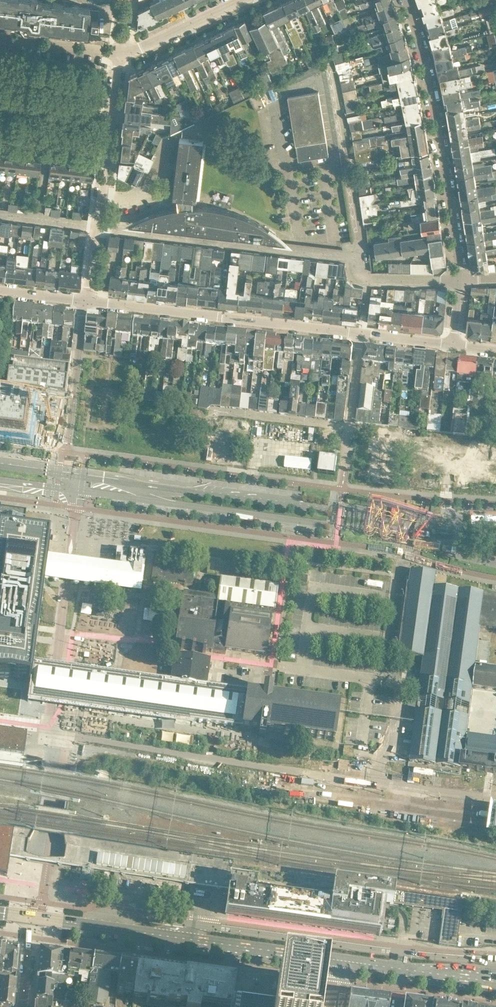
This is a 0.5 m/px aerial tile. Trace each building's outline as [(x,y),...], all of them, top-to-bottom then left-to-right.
[(28,27),(39,29),(39,27),(48,28),(47,29),(60,31),(61,30),(69,31),(68,32),(81,34),(82,32),(86,33),(87,23),(90,23),(90,24),(97,25),(97,18),(96,18),(97,10),(89,9),(89,7),(79,6),(79,4),(72,4),(72,5),(64,4),(64,3),(51,1),(51,2),(43,2),(43,0),(41,0),(0,0),(0,19),(3,20),(3,21),(16,23),(16,21),(25,22),(25,24),(28,27)] [(153,1),(149,3),(150,4),(157,18),(167,13),(160,0),(152,0),(153,1)] [(167,13),(178,8),(174,0),(160,0),(167,13)] [(178,8),(188,3),(187,0),(174,0),(178,8)] [(284,2),(298,31),(304,28),(298,15),(302,13),(296,0),(288,0),(284,2)] [(302,13),(305,11),(315,32),(322,29),(320,26),(308,0),(296,0),(302,13)] [(320,26),(327,23),(317,3),(320,1),(320,0),(308,0),(320,26)] [(332,11),(338,8),(335,0),(327,0),(332,11)] [(335,0),(338,8),(344,6),(345,6),(347,5),(345,0),(335,0)] [(424,16),(440,11),(440,10),(438,4),(450,0),(436,0),(420,5),(423,13),(424,16)] [(488,0),(480,0),(475,1),(478,11),(490,8),(489,5),(488,3),(488,0)] [(303,41),(301,37),(284,2),(275,6),(282,21),(285,20),(297,44),(303,41)] [(397,12),(394,2),(378,7),(379,12),(362,17),(363,23),(397,12)] [(137,27),(157,18),(150,4),(137,11),(135,26),(137,27)] [(266,10),(264,11),(267,18),(278,40),(285,55),(289,53),(287,48),(288,48),(284,38),(277,24),(282,21),(275,6),(267,10),(266,10)] [(349,16),(345,6),(344,6),(338,8),(342,17),(349,16)] [(440,11),(424,16),(426,25),(427,26),(444,21),(442,16),(454,13),(452,8),(440,11)] [(478,11),(464,15),(464,17),(467,18),(479,14),(481,20),(485,19),(491,17),(492,17),(491,14),(490,8),(478,11)] [(384,26),(384,28),(401,23),(400,22),(397,12),(363,23),(355,25),(357,30),(369,27),(383,22),(384,26)] [(349,15),(349,16),(342,17),(343,18),(347,28),(353,26),(349,15)] [(342,17),(331,23),(335,31),(347,28),(343,18),(342,17)] [(485,30),(483,30),(483,33),(494,30),(491,17),(485,19),(487,28),(484,29),(485,30)] [(256,24),(250,26),(272,72),(289,63),(285,55),(278,40),(267,18),(256,24)] [(427,26),(430,37),(437,35),(437,33),(458,27),(455,18),(444,21),(427,26)] [(245,20),(235,25),(249,54),(251,58),(256,56),(253,50),(248,39),(253,37),(245,20)] [(386,32),(365,38),(367,43),(372,42),(404,33),(401,23),(384,28),(386,32)] [(98,24),(98,33),(109,34),(109,24),(98,24)] [(235,25),(224,30),(231,44),(236,42),(238,47),(236,48),(241,58),(249,54),(235,25)] [(437,35),(430,37),(432,48),(450,45),(450,44),(449,41),(447,34),(459,31),(458,27),(437,33),(437,35)] [(224,30),(215,35),(227,59),(229,65),(238,61),(233,52),(231,53),(228,46),(231,44),(224,30)] [(367,43),(362,45),(364,51),(381,45),(383,50),(388,49),(390,46),(391,48),(407,44),(404,33),(372,42),(367,43)] [(334,34),(326,37),(328,43),(336,40),(334,34)] [(218,63),(227,59),(215,35),(205,39),(204,40),(211,54),(212,53),(213,53),(218,63)] [(204,40),(194,44),(211,80),(217,77),(207,56),(211,54),(204,40)] [(211,80),(194,44),(186,49),(189,56),(189,57),(192,64),(196,62),(207,84),(207,83),(212,81),(211,80)] [(338,44),(331,46),(333,53),(340,50),(338,44)] [(377,56),(378,62),(410,54),(407,44),(391,48),(392,52),(377,56)] [(450,45),(432,48),(435,58),(444,56),(444,58),(469,52),(474,51),(473,45),(467,47),(463,48),(451,51),(450,45)] [(186,49),(175,54),(186,78),(192,90),(198,87),(188,66),(191,65),(192,64),(189,57),(189,56),(186,49)] [(335,63),(346,60),(344,51),(333,54),(334,57),(335,63)] [(444,56),(435,58),(438,70),(458,65),(460,64),(459,60),(467,57),(470,56),(469,52),(444,58),(444,56)] [(175,54),(166,58),(179,86),(185,84),(183,79),(186,78),(175,54)] [(381,71),(412,64),(410,54),(378,62),(381,71)] [(179,86),(166,58),(157,62),(164,77),(165,77),(168,83),(171,81),(175,89),(179,86)] [(157,62),(147,67),(160,96),(166,93),(160,79),(163,78),(164,77),(157,62)] [(412,64),(381,71),(383,81),(398,77),(415,74),(412,64)] [(262,65),(255,66),(259,75),(261,78),(266,89),(275,84),(268,70),(265,71),(262,65)] [(459,69),(458,65),(438,70),(440,79),(458,75),(476,71),(475,65),(459,69)] [(160,96),(147,67),(137,72),(144,87),(148,85),(157,103),(163,102),(160,96)] [(341,81),(354,77),(352,70),(339,73),(341,81)] [(135,91),(144,87),(137,72),(130,75),(129,75),(129,76),(127,96),(136,97),(137,95),(135,91)] [(398,79),(385,82),(386,88),(399,85),(400,89),(417,86),(416,80),(415,76),(415,74),(398,77),(398,79)] [(458,75),(440,79),(441,80),(441,81),(443,91),(467,86),(473,85),(472,80),(471,74),(458,77),(458,75)] [(341,81),(343,90),(356,87),(354,77),(341,81)] [(258,85),(253,88),(256,94),(259,92),(266,89),(261,78),(257,80),(256,81),(258,85)] [(403,100),(403,102),(420,98),(417,86),(400,89),(401,94),(386,97),(386,98),(381,99),(383,106),(386,105),(386,104),(403,100)] [(443,91),(445,101),(481,94),(480,88),(467,91),(467,86),(443,91)] [(343,90),(345,100),(358,98),(356,87),(343,90)] [(243,93),(243,94),(246,98),(249,97),(256,94),(253,88),(243,93)] [(288,96),(296,144),(326,139),(319,91),(288,96)] [(256,94),(249,97),(255,110),(265,105),(259,92),(256,94)] [(246,98),(243,94),(233,99),(235,103),(246,98)] [(127,98),(125,109),(164,113),(164,107),(143,105),(144,100),(136,99),(136,97),(127,96),(127,98)] [(470,96),(445,101),(446,111),(481,105),(479,99),(470,101),(470,96)] [(360,108),(358,98),(345,100),(347,111),(360,108)] [(396,108),(390,109),(391,115),(422,109),(420,98),(403,102),(395,103),(396,108)] [(446,111),(448,119),(465,116),(465,113),(484,109),(483,105),(481,105),(446,111)] [(180,111),(181,115),(193,116),(191,110),(189,107),(180,111)] [(347,111),(349,120),(363,118),(361,109),(360,109),(360,108),(347,111)] [(125,109),(124,123),(141,126),(142,121),(171,124),(171,134),(195,122),(192,116),(193,116),(181,115),(172,114),(164,113),(125,109)] [(424,119),(422,109),(391,115),(385,115),(386,120),(406,117),(407,122),(424,119)] [(193,116),(192,116),(195,122),(206,117),(203,111),(193,116)] [(465,116),(448,119),(449,127),(480,122),(479,118),(466,120),(465,116)] [(363,118),(349,120),(351,131),(352,130),(361,129),(365,128),(363,118)] [(407,122),(392,124),(393,131),(408,128),(409,131),(425,128),(424,119),(407,122)] [(481,128),(480,122),(449,127),(451,135),(451,136),(468,133),(468,132),(467,130),(481,128)] [(141,126),(124,123),(122,139),(133,141),(134,134),(140,135),(141,133),(147,135),(151,127),(141,126)] [(409,134),(392,137),(393,144),(397,143),(399,155),(401,155),(429,150),(425,129),(426,129),(425,128),(409,131),(409,134)] [(361,129),(352,130),(353,139),(363,137),(361,129)] [(451,137),(452,146),(483,141),(482,136),(469,138),(468,134),(468,133),(451,136),(451,137)] [(387,134),(363,137),(353,139),(357,161),(377,158),(378,158),(377,145),(388,143),(387,134)] [(203,141),(180,138),(174,190),(173,197),(177,198),(177,199),(194,201),(194,200),(197,200),(203,141)] [(122,139),(120,155),(136,157),(139,152),(140,150),(132,149),(132,147),(134,147),(136,146),(137,141),(133,141),(122,139)] [(326,140),(326,139),(296,144),(297,152),(298,160),(314,158),(329,155),(326,140)] [(483,141),(452,146),(454,154),(479,150),(479,146),(484,145),(483,141)] [(454,154),(455,164),(472,162),(472,160),(480,159),(480,155),(495,152),(494,147),(479,150),(454,154)] [(136,157),(128,177),(138,182),(138,181),(142,183),(142,184),(143,184),(143,183),(147,175),(148,172),(157,155),(154,153),(152,158),(149,157),(139,152),(136,157)] [(431,162),(429,152),(412,155),(413,159),(400,161),(401,166),(431,162)] [(14,156),(8,155),(6,171),(17,173),(19,157),(14,156)] [(136,157),(120,155),(118,170),(119,173),(128,177),(136,157)] [(30,158),(19,157),(17,173),(28,174),(30,158)] [(30,158),(28,174),(39,175),(40,159),(31,158),(30,158)] [(51,160),(48,176),(59,178),(61,162),(57,161),(52,161),(51,160)] [(67,162),(61,162),(59,178),(70,179),(72,163),(67,162)] [(431,162),(401,166),(402,174),(405,173),(406,176),(432,172),(431,162)] [(472,162),(455,164),(457,175),(492,170),(491,164),(485,165),(484,162),(472,163),(472,162)] [(83,164),(72,163),(70,179),(81,180),(83,164)] [(94,166),(83,164),(81,180),(92,181),(94,166)] [(492,170),(457,175),(459,186),(459,187),(475,185),(475,183),(474,180),(489,177),(489,179),(495,178),(495,170),(495,169),(492,170)] [(361,184),(364,183),(371,182),(369,172),(359,173),(361,184)] [(406,176),(391,179),(391,183),(399,183),(416,180),(417,186),(434,183),(432,172),(406,176)] [(411,197),(436,194),(434,183),(417,186),(413,186),(414,188),(413,188),(411,197)] [(459,187),(461,197),(495,191),(495,186),(476,189),(475,185),(459,187)] [(461,197),(461,199),(462,205),(463,208),(479,205),(486,204),(485,199),(494,197),(495,197),(495,191),(461,197)] [(374,193),(366,194),(360,195),(361,204),(371,203),(375,198),(374,193)] [(411,197),(405,198),(406,204),(421,201),(422,207),(438,205),(436,194),(411,197)] [(129,224),(145,226),(171,229),(175,228),(179,228),(179,229),(179,230),(237,237),(237,236),(238,234),(245,238),(275,241),(286,243),(283,239),(280,237),(277,235),(272,231),(269,229),(266,227),(260,224),(254,220),(251,219),(247,217),(243,215),(239,214),(235,213),(231,211),(227,210),(222,209),(218,209),(213,208),(209,207),(204,207),(200,207),(194,207),(194,201),(177,199),(178,208),(173,208),(168,209),(163,210),(159,212),(154,213),(149,215),(142,217),(136,221),(133,222),(129,224)] [(371,203),(361,204),(363,215),(373,214),(377,213),(376,202),(371,203)] [(13,204),(12,211),(17,211),(22,212),(23,211),(24,205),(17,204),(13,204)] [(439,215),(438,205),(422,207),(423,212),(411,214),(411,215),(412,219),(439,215)] [(463,208),(463,209),(464,219),(495,214),(495,209),(495,206),(491,207),(491,210),(480,211),(479,205),(463,208)] [(373,214),(363,215),(364,222),(373,221),(373,214)] [(464,219),(466,229),(483,227),(482,222),(495,220),(495,214),(464,219)] [(423,231),(428,230),(441,228),(439,215),(412,219),(403,221),(404,227),(418,224),(419,223),(421,223),(422,230),(423,231)] [(10,229),(11,222),(1,221),(0,227),(0,233),(9,234),(9,233),(10,229)] [(10,229),(9,233),(19,235),(20,230),(20,224),(11,222),(10,229)] [(30,239),(32,225),(22,224),(20,238),(30,239)] [(49,241),(48,246),(62,247),(64,229),(50,227),(49,241)] [(467,240),(493,237),(495,236),(495,230),(483,232),(483,227),(466,229),(467,240)] [(411,272),(434,272),(441,273),(447,267),(441,228),(428,230),(431,249),(430,249),(432,263),(411,263),(411,272)] [(375,249),(372,249),(373,257),(373,258),(430,249),(431,249),(428,230),(423,231),(422,230),(389,236),(389,240),(374,242),(375,249)] [(86,232),(79,231),(79,237),(78,245),(84,246),(84,245),(85,245),(85,240),(85,236),(86,236),(86,232)] [(119,250),(120,237),(110,235),(108,249),(119,250)] [(125,237),(124,251),(134,252),(134,246),(135,238),(125,237)] [(493,237),(467,240),(469,249),(494,245),(493,237)] [(134,246),(144,248),(144,240),(135,238),(134,246)] [(36,267),(34,283),(43,284),(47,256),(48,248),(48,246),(49,241),(43,240),(43,247),(40,267),(36,267)] [(146,240),(143,259),(151,260),(152,258),(153,241),(146,240)] [(153,241),(152,258),(162,259),(164,242),(153,241)] [(170,268),(171,259),(173,243),(164,242),(162,259),(161,268),(170,269),(170,268)] [(27,266),(25,282),(34,283),(36,267),(38,248),(39,243),(37,243),(34,246),(34,247),(33,247),(31,266),(27,266)] [(181,260),(181,256),(183,244),(173,243),(171,259),(181,260)] [(193,245),(183,244),(181,256),(192,257),(193,245)] [(196,266),(195,277),(189,277),(187,301),(197,302),(200,273),(202,260),(203,247),(193,245),(192,257),(191,266),(196,266)] [(494,245),(469,249),(470,259),(487,257),(487,252),(495,251),(495,245),(494,245)] [(214,248),(203,247),(202,260),(213,261),(213,259),(214,248)] [(214,248),(213,259),(223,260),(225,249),(214,248)] [(229,273),(228,288),(227,289),(228,289),(226,306),(238,307),(240,290),(236,290),(239,267),(241,251),(232,250),(229,273)] [(266,254),(241,251),(239,267),(264,270),(266,254)] [(277,273),(277,268),(279,256),(268,255),(266,272),(277,273)] [(7,256),(4,279),(13,280),(16,257),(7,256)] [(16,257),(13,280),(25,282),(27,266),(28,257),(16,256),(16,257)] [(52,257),(47,256),(43,284),(57,286),(59,271),(55,270),(55,268),(51,268),(52,257)] [(288,257),(279,256),(277,268),(287,269),(288,257)] [(288,257),(287,269),(302,270),(303,259),(288,257)] [(487,257),(470,259),(472,269),(474,272),(474,271),(495,270),(495,263),(488,263),(487,257)] [(122,265),(118,293),(128,294),(130,277),(125,276),(127,260),(122,260),(122,265)] [(316,274),(327,276),(329,262),(317,260),(316,274)] [(339,263),(329,262),(327,276),(337,277),(339,263)] [(347,278),(347,275),(345,264),(339,263),(337,277),(347,278)] [(122,265),(117,264),(115,276),(111,275),(109,292),(118,293),(122,265)] [(138,295),(141,267),(142,264),(137,264),(137,268),(131,268),(130,277),(128,294),(138,295)] [(210,285),(207,304),(218,305),(220,287),(223,266),(216,265),(214,275),(215,275),(214,286),(210,285)] [(141,267),(138,295),(147,296),(149,279),(146,279),(147,268),(141,267)] [(170,268),(170,269),(169,274),(166,299),(176,300),(178,283),(174,282),(176,268),(170,268)] [(178,283),(176,300),(187,301),(189,277),(190,270),(184,269),(183,282),(179,282),(178,283)] [(68,287),(70,271),(59,270),(59,271),(57,286),(68,287)] [(149,279),(147,296),(157,298),(160,273),(161,271),(150,270),(149,279)] [(79,288),(81,272),(70,271),(68,287),(79,288)] [(157,298),(166,299),(169,274),(160,273),(157,298)] [(197,302),(207,304),(210,285),(206,285),(207,273),(200,273),(197,302)] [(306,294),(304,315),(313,316),(315,299),(313,299),(314,294),(313,294),(314,287),(311,286),(313,277),(308,274),(306,286),(306,294)] [(238,307),(246,308),(248,295),(251,296),(251,292),(253,279),(246,278),(245,292),(240,291),(241,291),(240,290),(238,307)] [(258,293),(251,292),(251,296),(248,295),(246,308),(262,310),(265,281),(260,280),(258,293)] [(262,310),(273,311),(276,281),(265,280),(265,281),(262,310)] [(350,305),(352,291),(356,287),(356,286),(355,286),(351,283),(352,283),(351,283),(347,280),(346,280),(345,294),(343,320),(356,321),(358,306),(350,305)] [(282,282),(276,281),(273,311),(283,313),(286,287),(282,287),(282,282)] [(306,294),(306,286),(301,285),(300,298),(298,297),(296,314),(304,315),(306,294)] [(315,299),(313,316),(323,317),(325,297),(326,287),(320,286),(318,299),(315,299)] [(480,336),(492,338),(494,313),(495,298),(495,286),(490,287),(487,313),(483,312),(482,317),(480,336)] [(220,287),(218,305),(226,306),(228,289),(227,289),(228,288),(220,287)] [(299,289),(286,287),(283,313),(296,314),(298,297),(299,289)] [(380,306),(379,324),(392,326),(394,308),(394,303),(395,302),(394,302),(394,298),(395,288),(388,288),(387,300),(388,301),(388,307),(381,306),(380,306)] [(395,288),(394,298),(404,299),(405,289),(395,288)] [(434,313),(432,330),(440,331),(443,329),(443,327),(447,288),(441,288),(438,289),(435,289),(435,298),(435,300),(440,301),(439,314),(434,313)] [(410,289),(405,289),(404,299),(412,300),(411,305),(406,305),(406,310),(404,310),(402,327),(412,328),(414,311),(415,311),(416,301),(415,300),(417,289),(410,289)] [(414,311),(412,328),(422,329),(424,312),(426,299),(426,297),(427,289),(426,289),(422,289),(421,297),(420,297),(418,311),(416,311),(415,311),(414,311)] [(427,289),(426,297),(435,298),(435,289),(427,289)] [(343,320),(345,294),(334,293),(333,298),(335,298),(333,311),(332,311),(332,315),(335,315),(334,319),(343,320)] [(371,295),(368,323),(379,324),(380,306),(381,306),(381,301),(381,300),(382,296),(381,296),(371,295)] [(335,298),(333,298),(325,297),(323,317),(334,319),(335,315),(332,315),(332,311),(333,311),(335,298)] [(424,312),(422,329),(432,330),(434,313),(429,313),(431,299),(426,299),(424,312)] [(394,308),(392,326),(402,327),(404,310),(406,310),(406,305),(394,303),(394,308)] [(16,305),(14,323),(18,323),(16,335),(19,335),(19,337),(21,338),(25,306),(16,305)] [(21,338),(21,339),(26,340),(28,324),(33,325),(34,325),(36,307),(35,307),(25,306),(21,338)] [(36,307),(34,325),(36,325),(39,326),(37,340),(42,340),(42,338),(46,308),(38,307),(36,307)] [(469,335),(480,336),(482,317),(482,318),(473,317),(474,308),(469,307),(467,332),(466,332),(469,335)] [(46,308),(42,338),(52,340),(53,327),(56,310),(46,308)] [(52,342),(51,347),(61,349),(66,311),(56,310),(53,327),(58,328),(56,343),(52,342)] [(66,311),(61,349),(66,349),(67,344),(68,344),(68,339),(69,339),(70,329),(74,329),(76,312),(66,311)] [(85,344),(84,350),(96,352),(97,345),(98,338),(99,331),(98,331),(100,315),(88,314),(86,337),(93,338),(92,345),(85,344)] [(97,345),(96,352),(106,353),(107,353),(108,343),(107,343),(109,332),(107,332),(109,316),(100,315),(98,331),(99,331),(98,338),(101,339),(101,346),(97,345)] [(108,343),(107,353),(111,354),(112,340),(116,340),(119,317),(109,316),(107,332),(109,332),(107,343),(108,343)] [(116,340),(114,357),(122,358),(123,350),(121,350),(122,341),(123,334),(131,335),(131,336),(133,319),(119,317),(116,340)] [(135,319),(131,354),(136,355),(137,355),(139,337),(142,338),(144,320),(138,319),(135,319)] [(144,320),(142,338),(146,338),(144,356),(149,357),(153,321),(144,320)] [(153,321),(149,357),(154,357),(155,353),(154,352),(155,347),(159,347),(160,340),(162,322),(153,321)] [(162,322),(160,340),(163,340),(161,357),(167,358),(167,352),(170,323),(162,322)] [(167,352),(167,358),(172,359),(174,341),(179,342),(181,325),(170,323),(167,352)] [(179,348),(177,361),(179,361),(180,362),(183,363),(185,362),(187,362),(191,326),(181,325),(179,342),(182,342),(182,349),(179,348)] [(187,362),(187,363),(192,364),(193,363),(193,358),(192,356),(193,351),(197,351),(200,327),(191,326),(187,362)] [(209,328),(200,327),(197,351),(197,352),(200,353),(199,359),(205,360),(206,357),(209,328)] [(216,346),(218,329),(209,328),(206,357),(210,357),(212,346),(216,346)] [(226,356),(229,330),(218,329),(216,346),(223,347),(221,364),(225,364),(226,356)] [(235,366),(235,364),(237,348),(239,331),(229,330),(226,356),(231,356),(230,365),(235,366)] [(248,333),(239,331),(237,348),(235,364),(244,365),(245,358),(246,349),(248,333)] [(254,366),(256,350),(258,334),(248,333),(246,349),(245,358),(250,359),(249,365),(254,366)] [(256,350),(254,366),(253,373),(263,374),(263,371),(266,352),(267,335),(258,334),(256,350)] [(274,363),(275,353),(277,336),(267,335),(266,352),(263,371),(273,372),(274,363)] [(277,336),(275,353),(280,353),(279,364),(278,369),(283,370),(284,361),(285,354),(287,337),(277,336)] [(294,355),(296,338),(287,337),(285,354),(284,361),(293,362),(294,355)] [(296,338),(294,355),(298,355),(297,363),(298,363),(298,366),(297,371),(302,371),(303,356),(305,339),(296,338)] [(312,363),(313,357),(315,340),(305,339),(303,356),(302,371),(311,372),(312,368),(312,363)] [(312,363),(317,364),(317,368),(316,372),(321,373),(322,358),(324,342),(315,340),(313,357),(312,363)] [(331,370),(332,359),(334,343),(324,342),(322,358),(321,373),(320,379),(323,380),(322,386),(329,387),(331,370)] [(342,360),(343,344),(334,343),(332,359),(335,360),(333,377),(339,378),(342,360)] [(339,378),(337,397),(347,398),(353,348),(350,344),(350,345),(343,344),(342,360),(339,378)] [(50,355),(50,361),(55,362),(70,364),(71,357),(66,356),(66,349),(61,349),(51,347),(50,355)] [(365,347),(365,349),(356,423),(358,423),(381,426),(381,423),(379,423),(382,399),(381,399),(381,392),(374,392),(375,385),(376,378),(379,378),(379,374),(385,375),(386,365),(388,349),(365,347)] [(29,353),(29,359),(40,360),(41,350),(30,349),(29,353)] [(395,366),(397,351),(388,349),(386,365),(390,366),(389,380),(394,381),(395,366)] [(404,368),(406,352),(397,351),(395,366),(404,368)] [(404,379),(403,383),(408,384),(408,378),(407,378),(408,374),(413,375),(413,374),(413,368),(415,353),(406,352),(404,368),(403,379),(404,379)] [(415,391),(422,392),(426,354),(415,353),(413,368),(422,369),(421,374),(418,374),(415,391)] [(426,354),(422,392),(420,408),(430,409),(431,396),(428,396),(428,393),(431,371),(434,371),(436,355),(426,354)] [(444,392),(445,383),(448,357),(438,355),(436,373),(434,389),(435,391),(444,392)] [(452,381),(457,382),(460,358),(448,357),(445,383),(444,392),(449,393),(451,375),(453,375),(452,381)] [(9,379),(8,386),(67,394),(70,365),(15,358),(14,370),(10,369),(9,379)] [(473,391),(477,360),(460,358),(457,382),(470,384),(469,391),(473,391)] [(491,387),(492,378),(494,362),(477,360),(473,391),(479,392),(479,386),(491,387)] [(291,380),(290,388),(300,389),(301,382),(291,380)] [(163,396),(162,403),(171,404),(173,387),(164,386),(163,396)] [(231,408),(240,409),(242,387),(233,386),(232,394),(231,408)] [(171,404),(181,406),(182,393),(177,392),(178,388),(173,387),(171,404)] [(210,388),(210,394),(208,406),(212,406),(221,407),(222,393),(223,389),(210,388)] [(280,414),(296,416),(298,405),(300,389),(290,388),(288,404),(281,403),(280,414)] [(392,392),(385,391),(384,403),(391,404),(392,392)] [(182,393),(181,406),(190,407),(191,395),(192,394),(182,393)] [(210,394),(201,393),(201,396),(199,408),(208,409),(208,410),(209,409),(212,406),(208,406),(210,394)] [(222,393),(221,407),(231,408),(232,394),(222,393)] [(241,394),(240,409),(249,410),(251,399),(250,399),(251,395),(241,394)] [(191,395),(190,407),(199,408),(201,396),(191,395)] [(261,396),(260,400),(259,411),(268,412),(270,397),(261,396)] [(270,397),(268,412),(268,413),(277,414),(278,401),(269,400),(270,397)] [(336,406),(334,421),(344,422),(347,398),(337,397),(336,406)] [(31,443),(34,417),(41,418),(42,412),(35,411),(36,403),(30,402),(23,401),(0,398),(0,439),(31,443)] [(249,410),(259,411),(260,400),(251,399),(249,410)] [(317,406),(315,418),(325,420),(327,405),(317,404),(317,406)] [(307,406),(298,405),(296,416),(306,417),(307,406)] [(306,417),(315,418),(317,406),(308,405),(308,406),(307,406),(306,417)] [(336,406),(327,405),(325,420),(334,421),(336,406)] [(451,426),(450,433),(468,435),(470,417),(455,415),(454,426),(451,426)] [(389,427),(398,428),(399,417),(390,416),(389,427)] [(398,428),(408,429),(409,417),(400,416),(399,417),(398,428)] [(418,430),(418,422),(419,418),(409,417),(408,429),(418,430)] [(427,431),(440,432),(441,424),(428,423),(427,431)] [(440,432),(450,433),(451,426),(441,424),(440,432)] [(356,427),(349,479),(384,484),(387,460),(387,456),(390,432),(356,427)] [(335,475),(338,458),(321,456),(320,463),(318,473),(335,475)] [(68,524),(70,512),(37,506),(35,518),(68,524)] [(28,680),(30,680),(31,680),(33,661),(34,655),(35,655),(36,654),(34,654),(36,644),(37,644),(37,643),(36,643),(37,634),(38,634),(38,632),(37,632),(37,631),(38,625),(39,623),(40,623),(40,622),(39,622),(41,601),(42,602),(43,600),(42,600),(43,591),(43,589),(44,580),(45,579),(46,579),(54,580),(54,581),(57,581),(57,580),(59,581),(62,557),(48,555),(51,535),(23,531),(26,511),(0,507),(0,676),(28,680)] [(116,557),(119,557),(120,558),(119,565),(118,565),(101,563),(87,561),(84,583),(84,584),(96,586),(98,586),(130,590),(138,591),(137,592),(140,593),(140,592),(141,592),(146,553),(120,549),(117,549),(116,557)] [(81,584),(83,584),(84,584),(84,583),(87,561),(85,560),(77,559),(69,558),(62,557),(59,581),(66,582),(71,582),(73,583),(81,584)] [(151,581),(192,586),(195,567),(194,567),(184,566),(180,565),(154,562),(151,581)] [(410,584),(408,584),(401,637),(400,644),(399,655),(402,655),(416,657),(424,658),(424,662),(422,679),(420,690),(420,692),(419,699),(420,699),(420,698),(469,705),(470,705),(470,704),(473,686),(475,687),(495,689),(495,668),(475,665),(480,627),(495,629),(495,596),(482,594),(482,592),(482,594),(477,593),(474,593),(470,593),(460,591),(454,590),(446,589),(442,589),(435,588),(435,583),(436,575),(412,572),(411,578),(410,584)] [(294,575),(293,582),(306,584),(307,577),(299,576),(294,575)] [(226,649),(266,655),(272,610),(275,610),(276,609),(275,609),(278,587),(279,587),(278,587),(275,586),(276,585),(273,585),(273,586),(265,585),(265,584),(263,583),(262,585),(255,583),(255,582),(252,582),(252,583),(245,582),(241,582),(235,581),(235,580),(233,579),(232,580),(222,579),(220,578),(218,597),(183,592),(183,595),(183,596),(182,596),(182,598),(175,647),(181,647),(180,649),(183,650),(184,648),(191,649),(191,651),(194,651),(195,649),(202,650),(202,652),(205,653),(205,651),(210,652),(225,654),(226,649)] [(114,613),(94,610),(98,587),(86,585),(85,592),(82,591),(80,606),(82,607),(81,617),(91,618),(90,624),(100,626),(100,631),(113,632),(114,622),(112,622),(114,613)] [(161,626),(162,610),(145,609),(143,633),(150,633),(151,625),(161,626)] [(65,702),(65,703),(83,705),(111,709),(166,717),(168,718),(168,717),(174,718),(192,721),(192,720),(199,721),(199,723),(201,723),(201,722),(224,725),(224,726),(226,726),(226,725),(241,727),(240,727),(242,728),(242,727),(243,727),(248,728),(249,728),(249,729),(251,729),(251,728),(259,730),(258,736),(264,737),(265,737),(266,730),(332,740),(332,741),(334,741),(335,736),(337,717),(339,704),(337,704),(271,695),(272,689),(263,688),(263,694),(260,694),(253,693),(225,689),(223,688),(222,688),(215,687),(214,687),(214,686),(212,686),(212,687),(210,687),(206,687),(207,678),(208,673),(208,671),(209,671),(210,669),(208,668),(209,661),(210,661),(210,659),(194,657),(190,657),(176,655),(174,654),(173,664),(172,663),(172,664),(173,665),(171,682),(164,681),(164,679),(163,679),(162,681),(156,680),(156,679),(154,679),(154,680),(148,679),(148,677),(146,677),(146,678),(139,677),(138,677),(137,677),(131,676),(131,675),(129,675),(129,676),(123,675),(121,674),(121,675),(114,674),(115,672),(113,672),(113,674),(106,673),(106,672),(104,672),(97,671),(98,670),(96,670),(96,671),(89,670),(88,670),(81,669),(81,668),(79,668),(79,669),(73,668),(71,667),(71,668),(70,668),(69,668),(70,668),(71,669),(67,702),(65,702)] [(28,699),(27,701),(28,701),(29,698),(33,698),(33,699),(35,699),(35,698),(41,699),(41,700),(42,700),(43,700),(44,700),(45,699),(43,699),(47,665),(49,665),(48,665),(48,663),(46,663),(46,664),(39,663),(40,662),(38,662),(37,663),(34,663),(35,661),(33,661),(31,680),(30,680),(29,686),(29,687),(29,688),(29,689),(28,698),(27,698),(27,699),(28,699)] [(70,668),(68,667),(61,666),(60,666),(55,666),(51,665),(50,665),(49,665),(47,665),(43,699),(45,699),(44,700),(50,701),(63,702),(65,703),(65,702),(67,702),(71,669),(69,668),(70,668)] [(466,734),(469,716),(468,716),(418,710),(418,709),(416,724),(414,738),(412,749),(411,755),(411,760),(411,761),(410,761),(410,762),(414,762),(434,765),(439,766),(439,765),(459,768),(461,769),(462,769),(469,770),(495,773),(495,738),(466,734)] [(24,756),(25,743),(27,734),(0,730),(0,753),(24,756)] [(8,864),(12,839),(5,837),(3,837),(0,837),(0,875),(7,877),(8,864)] [(216,883),(216,884),(229,886),(229,891),(228,891),(227,894),(226,904),(225,915),(381,937),(381,936),(385,903),(392,904),(423,908),(425,895),(419,894),(386,889),(334,882),(334,883),(332,891),(258,881),(258,880),(230,877),(231,871),(218,869),(216,883)] [(443,911),(442,922),(460,924),(460,919),(460,917),(462,904),(463,900),(445,898),(443,911)] [(438,945),(456,947),(458,934),(440,932),(439,943),(438,945)] [(3,962),(7,962),(6,973),(16,973),(19,945),(6,944),(4,953),(4,957),(4,959),(2,959),(2,962),(3,962)] [(40,948),(38,975),(67,978),(70,952),(40,948)] [(67,978),(66,985),(72,986),(73,982),(72,982),(72,979),(79,980),(79,976),(82,954),(70,952),(67,978)] [(94,956),(82,954),(79,976),(82,977),(81,983),(91,984),(94,956)] [(119,977),(122,960),(94,956),(91,984),(88,1000),(88,1005),(99,1006),(102,1006),(103,1003),(106,1003),(110,976),(119,977)] [(119,977),(117,993),(123,994),(124,992),(134,993),(134,994),(139,962),(136,962),(135,960),(132,960),(130,961),(122,960),(119,977)] [(184,976),(185,969),(139,962),(134,994),(134,993),(133,998),(146,1000),(146,1003),(149,1003),(149,1000),(167,1003),(167,1001),(181,1002),(183,989),(193,990),(195,978),(184,976)] [(180,1006),(217,1006),(217,1005),(222,1006),(229,1006),(231,1006),(236,977),(235,977),(235,976),(235,975),(227,974),(226,974),(222,974),(186,969),(185,969),(184,976),(195,978),(193,990),(183,989),(181,1002),(180,1006)] [(66,993),(66,985),(67,978),(38,975),(36,999),(73,1003),(79,1004),(80,994),(66,993)] [(233,1006),(272,1006),(276,982),(275,982),(275,983),(264,982),(265,981),(237,977),(237,976),(236,976),(235,975),(235,976),(235,977),(236,977),(231,1006),(232,1006),(233,1006)] [(2,989),(2,991),(15,992),(16,977),(0,976),(0,989),(2,989)] [(323,988),(306,986),(294,984),(276,981),(276,982),(272,1006),(320,1006),(323,988)] [(14,1004),(15,992),(2,991),(2,989),(0,989),(0,1006),(4,1006),(13,1006),(14,1004)] [(371,1003),(369,1003),(370,995),(350,992),(348,1006),(370,1006),(371,1003)] [(370,1006),(389,1006),(390,997),(370,995),(369,1003),(371,1003),(370,1006)]
